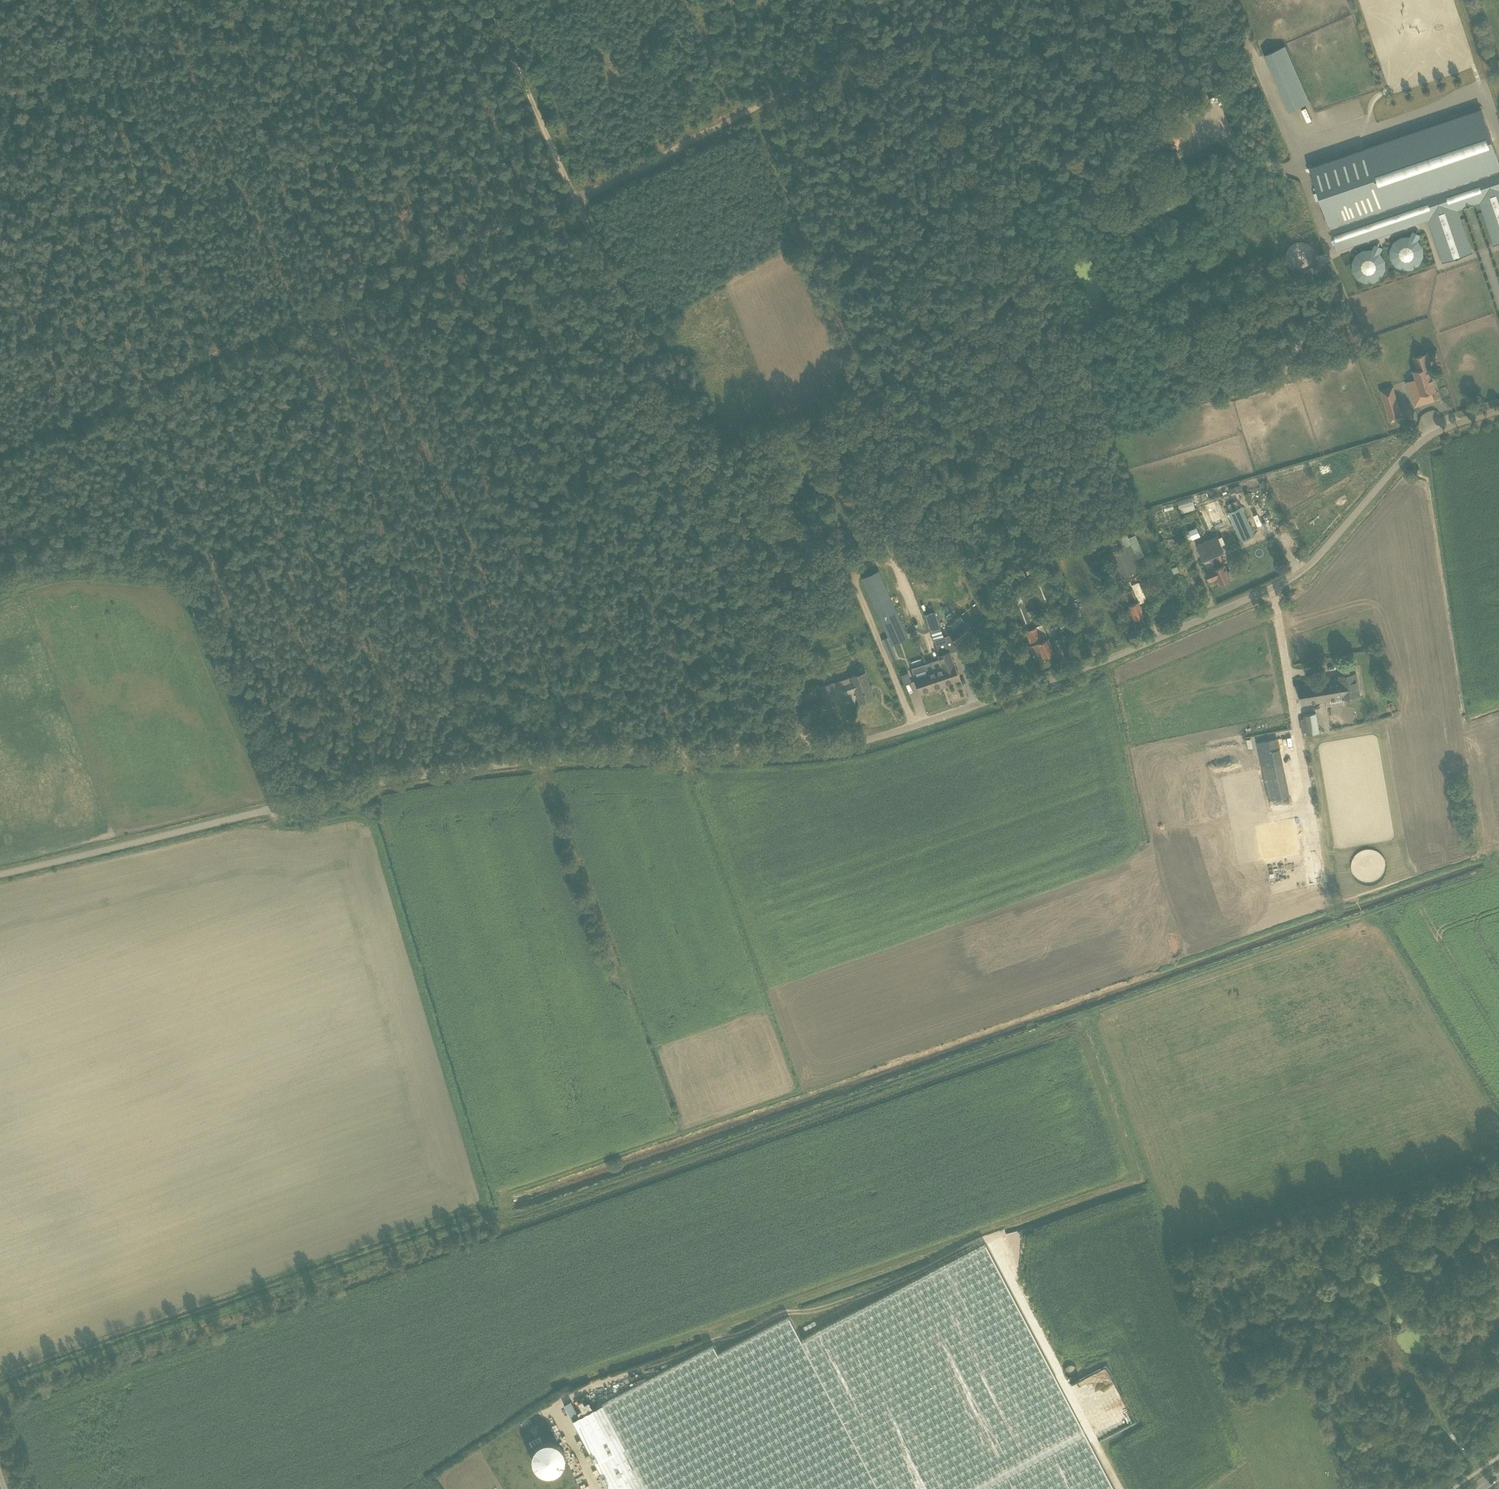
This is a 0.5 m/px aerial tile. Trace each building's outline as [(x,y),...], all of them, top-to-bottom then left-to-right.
[(1285,47),(1266,55),(1289,110),(1309,101),(1285,47)] [(1258,84),(1255,78),(1242,84),(1245,91),(1258,84)] [(1322,202),(1336,246),(1430,214),(1433,213),(1447,255),(1448,260),(1449,260),(1473,251),(1457,205),(1484,196),(1498,241),(1498,149),(1485,107),(1401,135),(1365,148),(1376,184),(1340,196),(1327,160),(1309,166),(1322,202)] [(1411,232),(1411,236),(1391,237),(1392,268),(1423,266),(1421,231),(1411,232)] [(1406,381),(1414,406),(1435,400),(1432,391),(1437,390),(1429,366),(1432,365),(1428,352),(1413,357),(1417,369),(1413,370),(1415,378),(1406,381)] [(1395,385),(1381,387),(1388,421),(1402,418),(1395,385)] [(1180,509),(1194,504),(1191,496),(1177,500),(1180,509)] [(1242,506),(1229,512),(1241,540),(1254,535),(1242,506)] [(1126,527),(1127,532),(1145,524),(1144,520),(1126,527)] [(1109,533),(1121,529),(1118,522),(1106,526),(1109,533)] [(1187,541),(1193,539),(1190,532),(1184,535),(1187,541)] [(1197,543),(1202,555),(1203,557),(1209,555),(1214,567),(1206,571),(1210,580),(1218,576),(1221,582),(1233,577),(1230,570),(1228,571),(1225,564),(1220,553),(1225,551),(1218,535),(1197,543)] [(1108,553),(1119,578),(1141,569),(1130,543),(1108,553)] [(888,636),(904,629),(878,570),(862,577),(888,636)] [(1046,622),(1061,616),(1044,574),(1029,581),(1032,589),(1033,594),(1046,622)] [(1144,614),(1138,600),(1132,586),(1122,591),(1134,618),(1144,614)] [(1021,624),(1030,621),(1019,591),(1010,594),(1021,624)] [(1070,617),(1058,622),(1062,630),(1073,626),(1070,617)] [(959,627),(950,634),(956,642),(960,640),(965,636),(964,635),(970,630),(965,623),(959,628),(959,627)] [(1029,645),(1035,659),(1053,652),(1047,637),(1042,639),(1036,626),(1025,631),(1031,644),(1029,645)] [(944,674),(947,682),(958,678),(954,664),(953,664),(944,636),(933,639),(941,662),(941,663),(944,662),(948,673),(944,674)] [(942,684),(947,682),(944,674),(948,673),(944,662),(941,663),(941,662),(926,666),(928,672),(934,689),(942,686),(942,684)] [(920,693),(934,689),(928,672),(926,666),(926,664),(911,669),(920,693)] [(832,682),(820,686),(825,700),(855,690),(859,702),(874,697),(865,671),(850,676),(850,677),(833,683),(832,682)] [(1361,694),(1357,671),(1341,674),(1341,677),(1300,685),(1303,704),(1344,697),(1361,694)] [(910,680),(908,673),(901,675),(903,682),(910,680)] [(1319,732),(1316,712),(1304,714),(1307,734),(1319,732)] [(1261,741),(1263,751),(1279,748),(1277,738),(1261,741)] [(1279,748),(1263,751),(1260,752),(1261,761),(1281,757),(1279,748)] [(1316,750),(1317,758),(1325,757),(1324,749),(1316,750)] [(1260,826),(1266,853),(1300,846),(1294,818),(1260,826)] [(1091,1444),(985,1243),(801,1340),(789,1317),(718,1354),(713,1345),(601,1404),(573,1420),(596,1462),(603,1474),(610,1488),(1114,1488),(1091,1444)] [(1265,1400),(1275,1397),(1273,1392),(1264,1395),(1265,1400)] [(1401,1400),(1405,1398),(1407,1395),(1406,1393),(1403,1392),(1398,1394),(1397,1397),(1398,1399),(1401,1400)] [(535,1439),(534,1470),(560,1471),(561,1439),(535,1439)]
